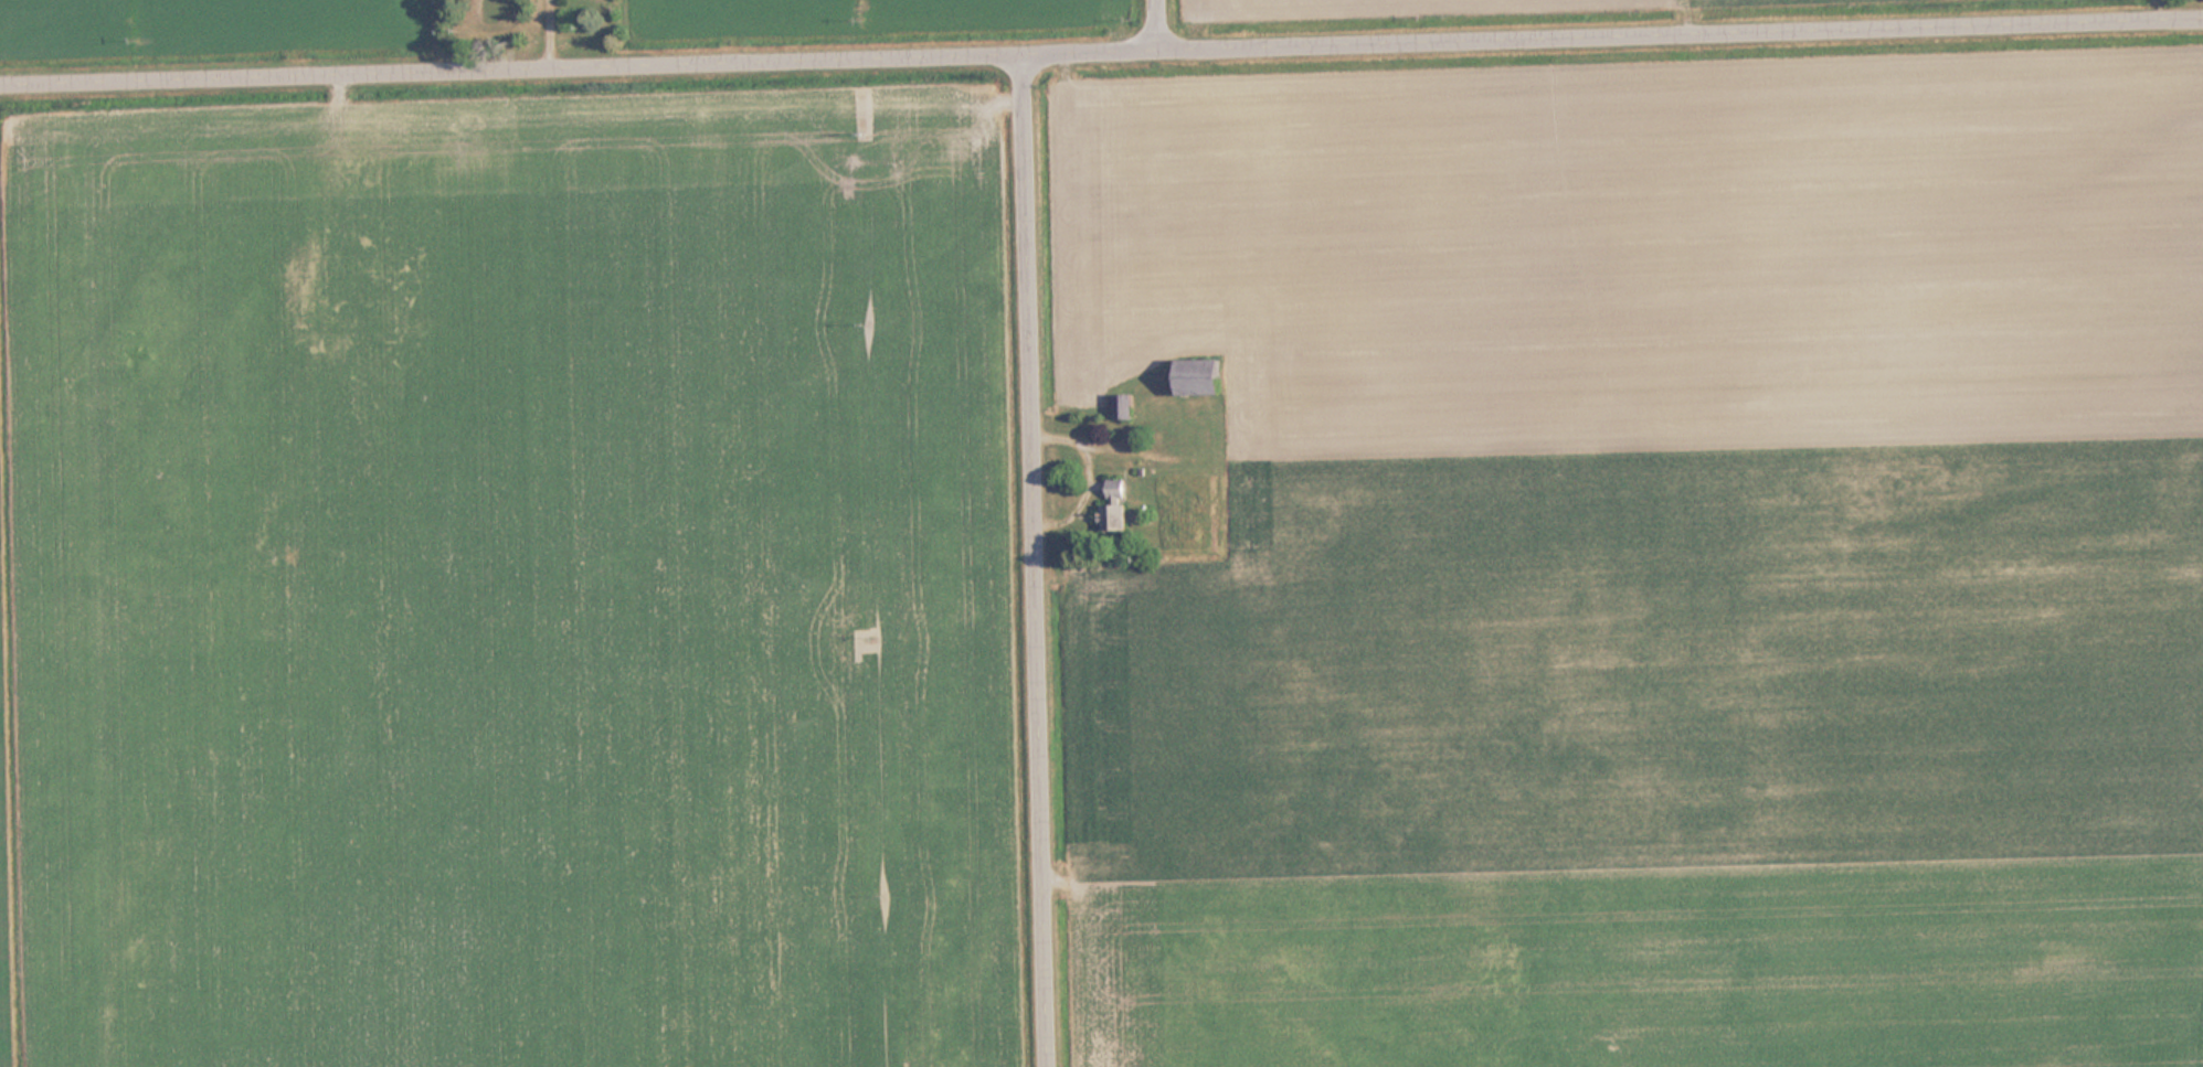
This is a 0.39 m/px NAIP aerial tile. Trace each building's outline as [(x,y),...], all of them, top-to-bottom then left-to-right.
[(1222,393),(1222,358),(1180,358),(1180,393),(1222,393)] [(1133,393),(1116,393),(1116,418),(1133,418),(1133,393)] [(1126,486),(1108,486),(1108,504),(1103,504),(1103,534),(1126,534),(1126,486)]
